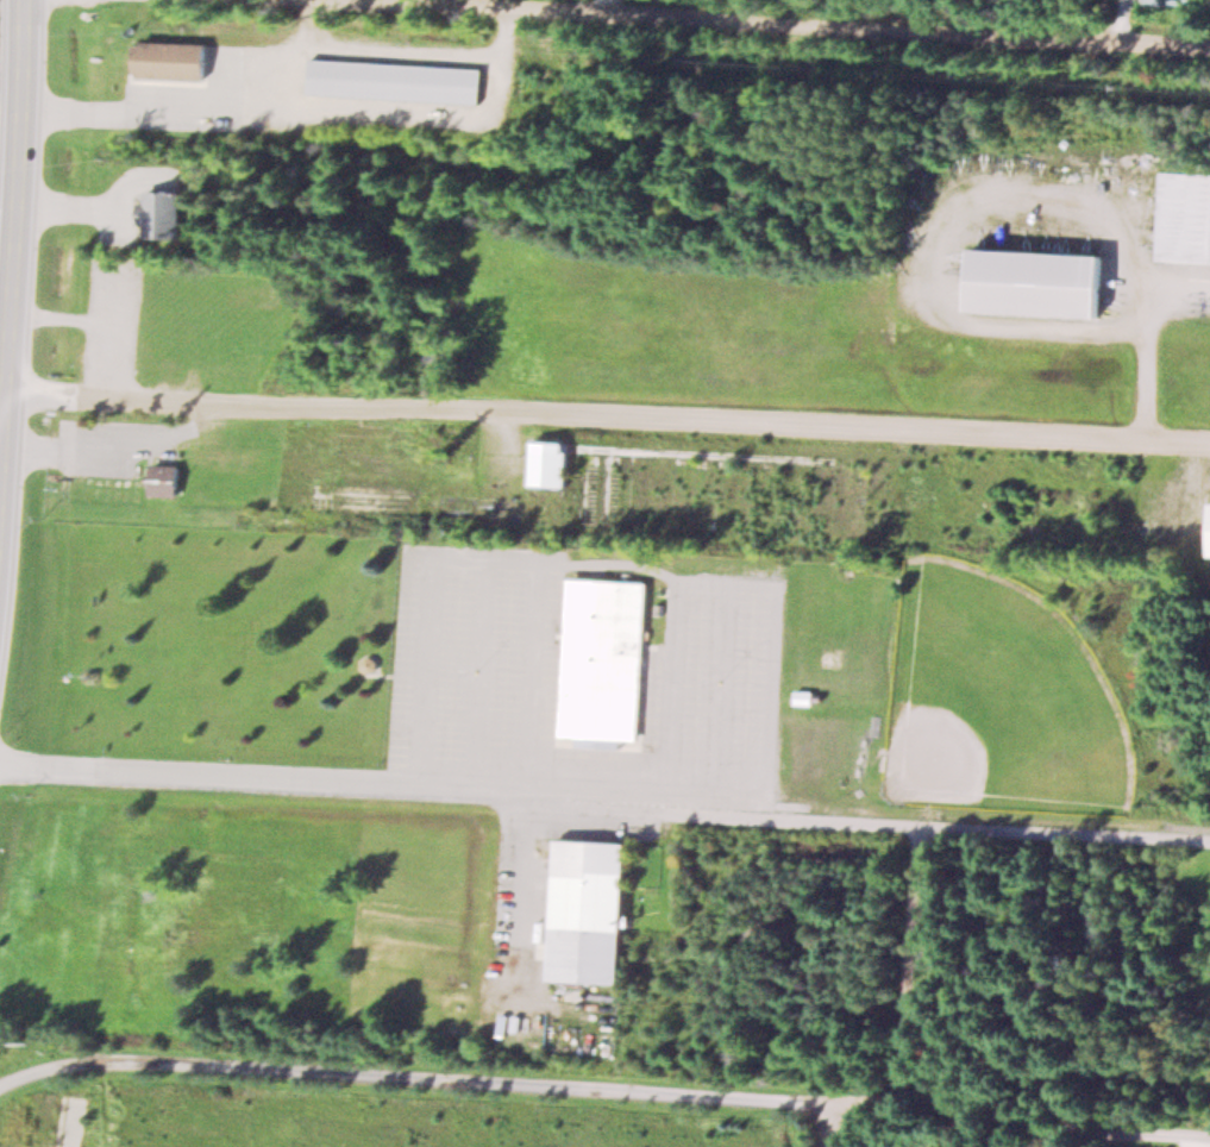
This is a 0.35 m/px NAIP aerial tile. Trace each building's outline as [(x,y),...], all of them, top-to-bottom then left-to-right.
[(206,79),(206,42),(139,41),(138,78),(206,79)] [(307,95),(482,101),(483,65),(308,59),(307,95)] [(1209,261),(1209,172),(1163,170),(1159,259),(1209,261)] [(140,226),(143,226),(143,237),(181,237),(181,190),(140,190),(140,226)] [(969,248),(967,312),(1106,316),(1108,253),(969,248)] [(570,485),(570,441),(533,441),(533,485),(570,485)] [(593,486),(593,460),(582,460),(582,486),(593,486)] [(179,503),(306,508),(307,481),(180,477),(180,464),(152,463),(151,495),(179,496),(179,503)] [(562,737),(580,738),(580,745),(642,747),(649,580),(570,577),(562,737)] [(624,984),(630,843),(558,839),(552,980),(624,984)]
